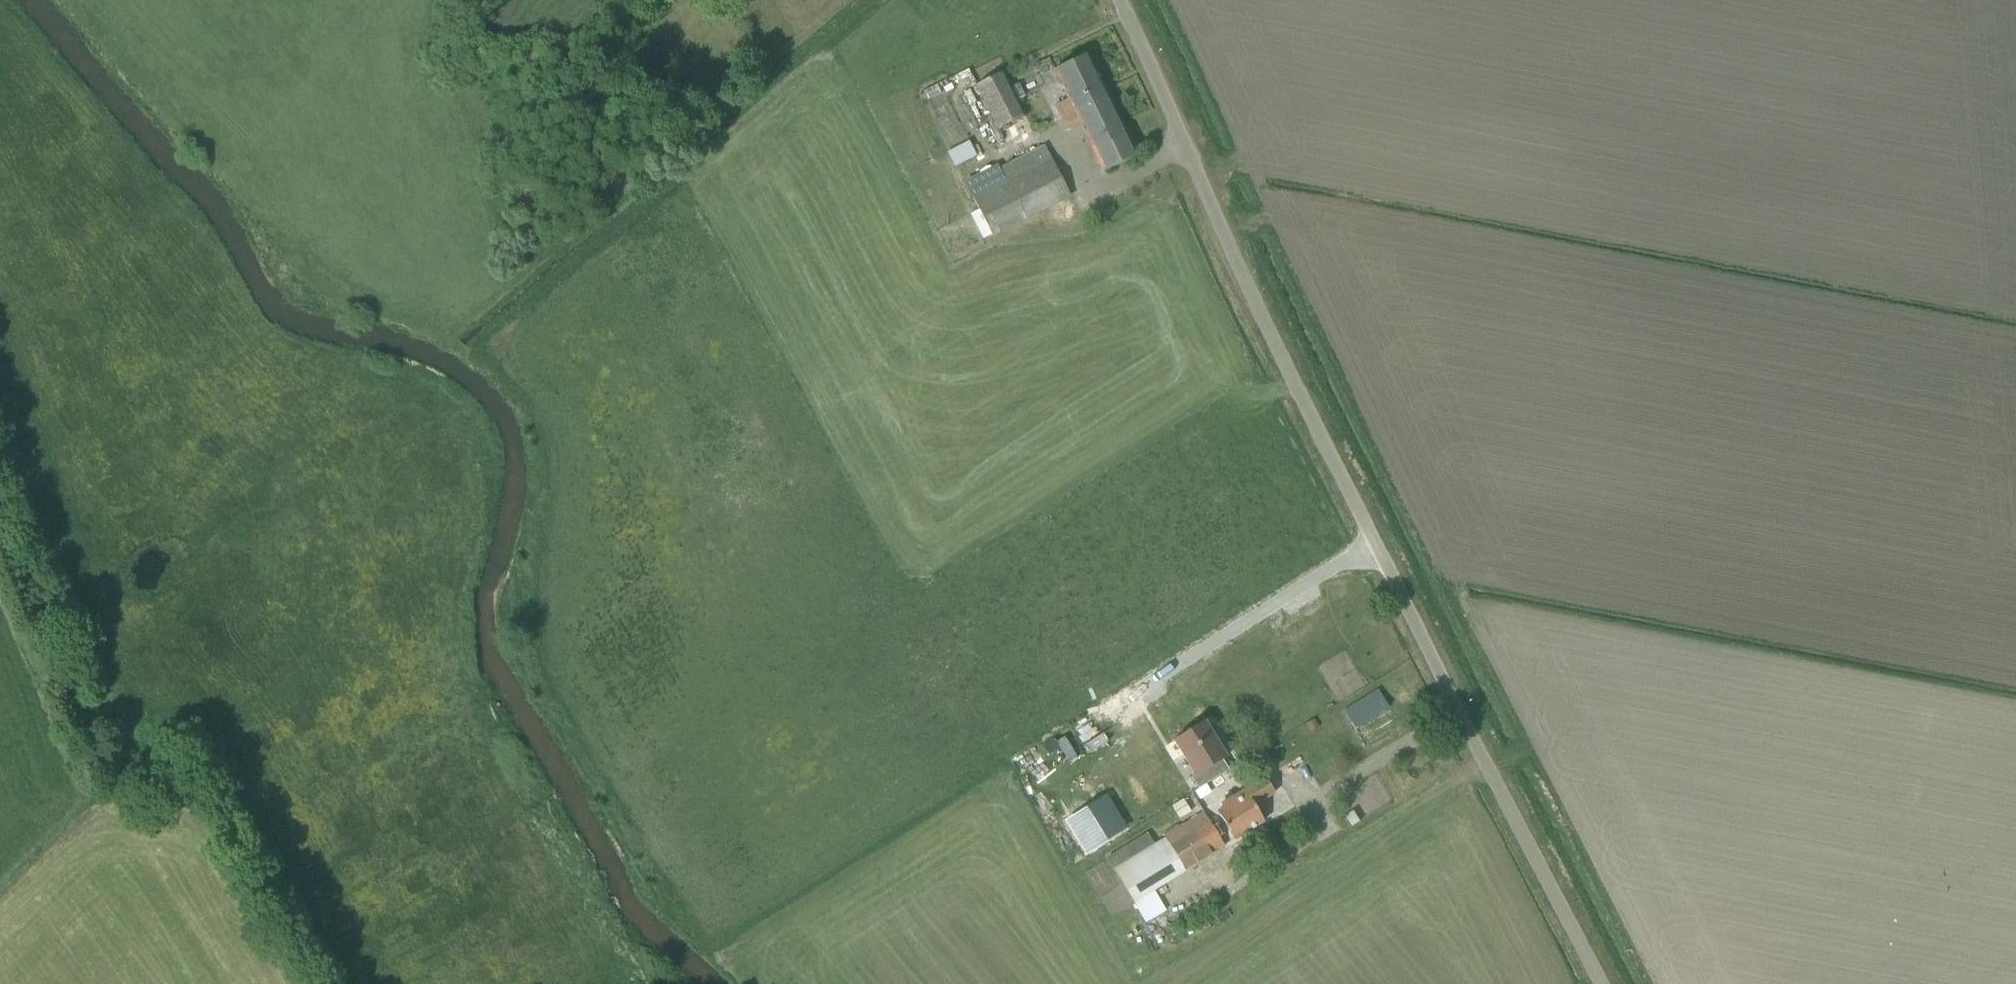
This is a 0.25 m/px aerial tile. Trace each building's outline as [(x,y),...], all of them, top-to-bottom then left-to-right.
[(1069,61),(1053,69),(1054,72),(1067,100),(1053,106),(1063,127),(1071,123),(1073,125),(1078,123),(1101,172),(1119,164),(1137,155),(1087,53),(1069,61)] [(969,70),(921,91),(927,103),(975,82),(969,70)] [(1003,72),(976,86),(997,130),(1025,116),(1003,72)] [(949,151),(947,152),(955,167),(976,156),(969,141),(964,143),(949,151)] [(1049,160),(972,200),(990,236),(1068,197),(1049,160)] [(1354,728),(1388,707),(1378,690),(1343,711),(1354,728)] [(1203,722),(1174,740),(1196,775),(1191,778),(1198,789),(1214,779),(1229,770),(1223,760),(1226,758),(1203,722)] [(1265,777),(1248,788),(1219,807),(1222,811),(1218,815),(1234,839),(1264,821),(1254,805),(1274,792),(1265,777)] [(1113,869),(1134,904),(1183,872),(1222,847),(1203,815),(1162,839),(1113,869)]
